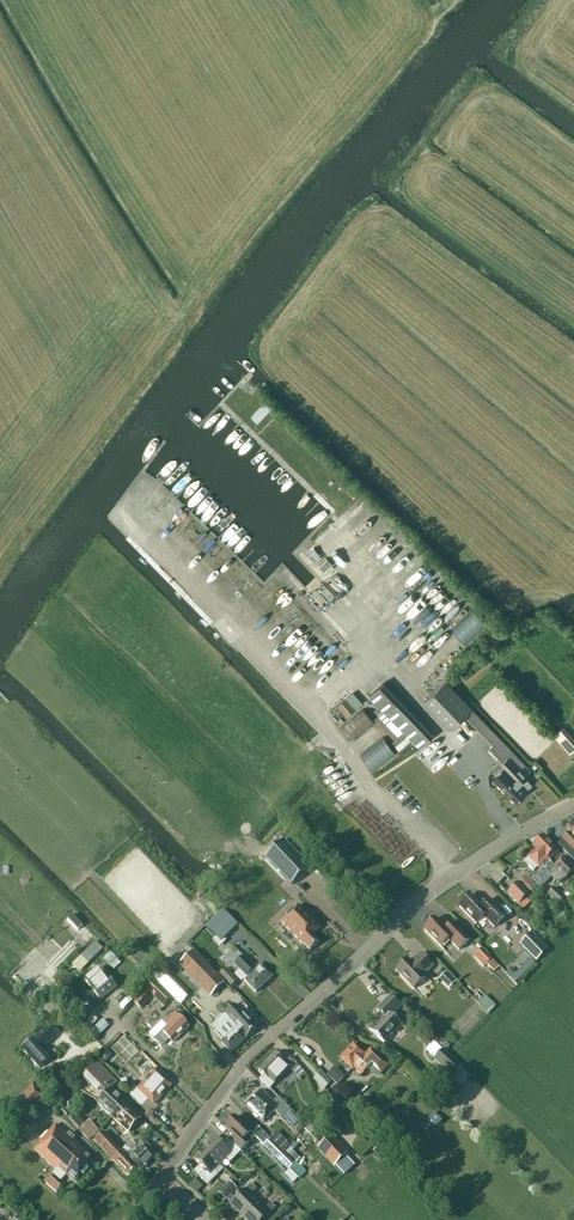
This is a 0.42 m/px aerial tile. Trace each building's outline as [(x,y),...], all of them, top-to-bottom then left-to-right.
[(328,556),(320,562),(326,569),(333,563),(328,556)] [(338,667),(324,674),(327,682),(342,675),(338,667)] [(445,680),(424,701),(450,728),(465,714),(472,708),(445,680)] [(434,735),(401,700),(384,681),(369,695),(384,710),(379,715),(398,736),(403,731),(407,735),(395,745),(399,749),(397,751),(402,756),(416,744),(420,748),(434,735)] [(353,692),(346,698),(338,705),(347,715),(355,708),(362,702),(353,692)] [(499,736),(472,708),(465,714),(492,743),(487,747),(502,762),(500,764),(507,772),(497,782),(516,802),(527,791),(524,788),(530,783),(525,777),(527,775),(525,774),(529,769),(499,736)] [(375,723),(363,709),(345,725),(358,739),(375,723)] [(561,728),(554,734),(569,751),(573,746),(573,743),(561,728)] [(558,844),(569,855),(573,851),(573,821),(567,828),(571,832),(563,840),(558,844)] [(538,848),(525,861),(534,871),(556,850),(543,836),(535,844),(538,848)] [(284,841),(266,860),(291,886),(309,869),(284,841)] [(543,867),(531,879),(540,887),(552,876),(559,883),(573,869),(563,858),(553,867),(548,862),(543,867)] [(529,895),(517,883),(507,893),(519,905),(529,895)] [(198,899),(186,888),(181,893),(193,905),(198,899)] [(562,909),(568,902),(554,888),(547,895),(562,909)] [(201,889),(196,894),(199,897),(204,892),(201,889)] [(482,906),(471,895),(459,907),(476,924),(484,917),(494,927),(505,917),(488,900),(482,906)] [(299,906),(282,922),(303,945),(304,944),(310,951),(319,942),(312,935),(320,928),(299,906)] [(222,909),(205,927),(221,943),(238,925),(222,909)] [(139,927),(149,919),(146,915),(136,922),(139,927)] [(436,918),(424,930),(441,947),(449,940),(459,950),(470,940),(453,923),(447,929),(436,918)] [(548,949),(532,933),(520,945),(535,962),(548,949)] [(88,963),(103,950),(96,942),(81,956),(88,963)] [(307,955),(320,969),(331,960),(318,945),(307,955)] [(481,949),(473,957),(483,967),(491,959),(481,949)] [(194,952),(182,963),(213,995),(224,984),(194,952)] [(408,959),(396,971),(413,989),(425,978),(423,975),(433,966),(421,954),(412,963),(408,959)] [(234,965),(239,970),(235,974),(242,981),(243,979),(256,993),(272,977),(260,963),(254,969),(243,957),(234,965)] [(530,959),(511,978),(516,983),(535,964),(530,959)] [(506,973),(511,978),(516,973),(511,968),(506,973)] [(106,979),(98,969),(84,981),(100,1000),(116,987),(108,978),(106,979)] [(450,976),(446,972),(439,979),(443,983),(450,976)] [(231,974),(224,980),(232,987),(238,981),(231,974)] [(154,983),(148,990),(135,1003),(141,1009),(153,996),(163,1006),(171,998),(154,983)] [(54,1000),(47,993),(40,999),(44,1003),(47,1001),(49,1004),(54,1000)] [(478,1003),(488,1014),(496,1007),(485,996),(478,1003)] [(382,1015),(369,1028),(384,1042),(401,1025),(392,1016),(400,1007),(390,997),(377,1010),(382,1015)] [(62,1008),(59,1004),(53,1009),(48,1003),(44,1007),(53,1016),(57,1012),(60,1010),(62,1008)] [(237,1028),(232,1033),(227,1027),(216,1037),(231,1053),(245,1040),(244,1039),(245,1037),(246,1039),(256,1029),(234,1005),(228,1011),(237,1020),(233,1024),(237,1028)] [(172,1043),(188,1027),(175,1013),(164,1023),(162,1021),(149,1034),(161,1046),(169,1039),(172,1043)] [(92,1030),(98,1036),(108,1026),(102,1020),(92,1030)] [(55,1039),(46,1030),(23,1051),(40,1068),(50,1059),(43,1051),(55,1039)] [(371,1047),(365,1054),(353,1043),(340,1058),(353,1069),(354,1067),(362,1075),(371,1065),(382,1074),(389,1065),(388,1065),(389,1064),(371,1047)] [(462,1067),(443,1049),(434,1059),(453,1077),(462,1067)] [(112,1056),(106,1050),(99,1057),(105,1063),(112,1056)] [(294,1062),(290,1058),(286,1062),(275,1052),(259,1070),(264,1075),(259,1079),(269,1089),(294,1062)] [(98,1104),(112,1117),(124,1103),(124,1102),(111,1089),(117,1083),(97,1063),(83,1078),(91,1086),(82,1093),(93,1100),(98,1104)] [(336,1067),(330,1071),(336,1079),(342,1075),(336,1067)] [(154,1104),(172,1085),(155,1070),(137,1089),(134,1087),(128,1093),(140,1105),(146,1098),(154,1104)] [(54,1074),(45,1081),(55,1092),(69,1080),(62,1071),(56,1076),(54,1074)] [(48,1095),(35,1082),(14,1104),(27,1117),(48,1095)] [(281,1118),(289,1110),(278,1098),(272,1103),(261,1091),(246,1106),(263,1122),(274,1112),(281,1118)] [(124,1103),(112,1117),(129,1133),(141,1119),(124,1103)] [(84,1123),(67,1105),(62,1111),(79,1128),(83,1124),(84,1123)] [(428,1135),(442,1122),(434,1113),(420,1126),(428,1135)] [(227,1139),(230,1142),(240,1152),(255,1137),(252,1134),(235,1117),(225,1127),(231,1133),(226,1138),(227,1139)] [(84,1125),(94,1136),(99,1131),(89,1121),(84,1125)] [(316,1142),(325,1134),(314,1122),(305,1130),(316,1142)] [(79,1128),(78,1129),(89,1140),(94,1136),(84,1125),(83,1124),(79,1128)] [(35,1151),(56,1170),(53,1173),(52,1173),(44,1182),(57,1193),(65,1184),(62,1181),(67,1175),(77,1185),(96,1164),(85,1154),(87,1152),(56,1125),(40,1142),(42,1144),(35,1151)] [(265,1146),(271,1140),(259,1127),(252,1134),(255,1137),(264,1146),(265,1146)] [(140,1141),(136,1146),(131,1141),(121,1152),(116,1148),(101,1131),(92,1139),(108,1157),(128,1176),(136,1167),(140,1171),(155,1155),(150,1151),(152,1149),(146,1144),(144,1145),(140,1141)] [(240,1152),(230,1142),(227,1139),(221,1145),(214,1138),(204,1149),(220,1165),(226,1158),(230,1162),(240,1152)] [(346,1156),(329,1139),(319,1149),(335,1166),(346,1156)] [(289,1169),(295,1163),(271,1140),(265,1146),(289,1170),(289,1169)] [(384,1150),(381,1146),(374,1153),(377,1157),(384,1150)] [(214,1171),(220,1165),(204,1149),(194,1159),(204,1169),(198,1175),(208,1185),(218,1175),(214,1171)] [(295,1163),(289,1169),(300,1179),(306,1173),(296,1162),(295,1163)] [(236,1189),(229,1182),(218,1193),(225,1200),(236,1189)] [(242,1217),(257,1202),(250,1195),(256,1189),(251,1184),(245,1190),(230,1205),(242,1217)] [(257,1202),(242,1217),(245,1219),(263,1219),(269,1214),(275,1208),(270,1203),(264,1209),(257,1202)]
